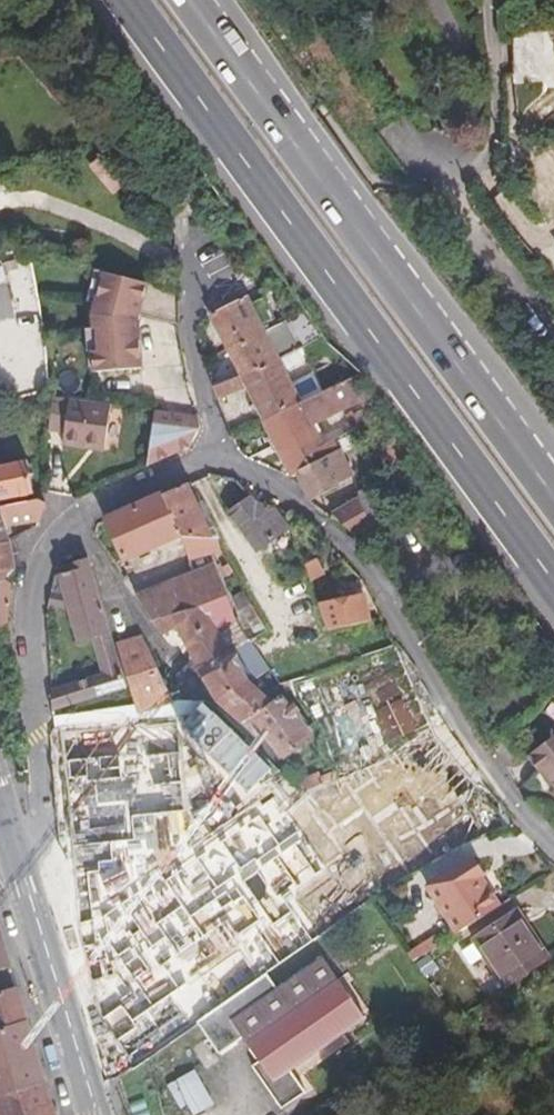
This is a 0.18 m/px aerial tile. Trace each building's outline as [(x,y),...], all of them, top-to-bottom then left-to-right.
[(540,34),(499,39),(505,86),(521,84),(520,75),(545,71),(540,34)] [(219,330),(228,352),(291,319),(278,292),(266,299),(261,291),(213,315),(219,330)] [(88,306),(88,323),(112,322),(111,305),(88,306)] [(234,364),(240,377),(275,362),(303,348),(307,346),(294,318),(291,319),(228,352),(234,364)] [(112,322),(88,323),(90,382),(136,380),(134,321),(112,322)] [(275,362),(280,373),(308,361),(303,348),(275,362)] [(240,377),(213,389),(215,394),(218,402),(247,389),(251,397),(263,423),(297,407),(280,373),(275,362),(240,377)] [(291,481),(295,478),(323,464),(319,454),(308,431),(371,398),(368,389),(359,379),(331,391),(297,407),(263,423),(291,481)] [(247,389),(218,402),(222,411),(251,397),(247,389)] [(111,408),(48,400),(49,434),(64,436),(64,446),(86,450),(105,453),(111,408)] [(179,404),(150,401),(148,414),(177,418),(179,404)] [(148,414),(142,413),(136,466),(160,456),(178,449),(188,429),(184,419),(177,418),(148,414)] [(343,453),(346,460),(362,451),(355,437),(339,446),(343,453)] [(319,454),(323,464),(343,453),(339,446),(339,444),(319,454)] [(323,464),(295,478),(309,504),(335,490),(337,486),(354,476),(350,468),(346,460),(343,453),(323,464)] [(362,461),(350,468),(354,476),(367,469),(362,461)] [(23,495),(17,463),(0,466),(0,499),(23,495)] [(208,542),(200,541),(189,513),(176,487),(154,496),(171,534),(180,562),(209,554),(208,542)] [(358,500),(360,507),(367,525),(377,524),(385,519),(375,489),(358,500)] [(154,496),(95,523),(113,561),(171,534),(154,496)] [(0,506),(0,524),(28,522),(34,505),(24,501),(0,506)] [(243,503),(219,520),(241,551),(281,521),(261,512),(250,510),(243,503)] [(360,507),(329,521),(342,527),(355,538),(369,531),(367,525),(360,507)] [(195,512),(189,513),(200,541),(208,542),(195,512)] [(3,569),(3,564),(17,561),(26,527),(0,536),(0,572),(3,569)] [(41,712),(115,688),(79,560),(50,568),(52,575),(48,576),(60,618),(67,643),(82,640),(91,673),(40,691),(41,712)] [(312,567),(308,560),(295,568),(302,585),(316,575),(312,567)] [(205,572),(130,601),(144,624),(199,609),(212,630),(222,625),(223,627),(229,623),(205,572)] [(236,596),(226,602),(247,639),(256,632),(244,611),(236,596)] [(316,631),(357,623),(352,600),(308,609),(316,631)] [(199,609),(144,624),(154,638),(168,629),(191,670),(222,652),(224,656),(235,649),(223,627),(222,625),(212,630),(199,609)] [(125,701),(128,711),(160,703),(131,637),(109,644),(125,701)] [(224,656),(238,678),(260,666),(246,641),(235,649),(224,656)] [(140,714),(53,733),(61,904),(111,1077),(187,1021),(210,1005),(255,973),(385,889),(431,863),(506,829),(443,735),(422,708),(394,649),(289,683),(293,697),(319,730),(319,753),(330,778),(294,794),(290,796),(210,707),(171,704),(140,714)] [(191,670),(209,702),(238,685),(241,683),(238,678),(224,656),(222,652),(191,670)] [(238,685),(209,702),(235,724),(243,717),(260,702),(238,685)] [(285,715),(282,717),(265,697),(260,702),(243,717),(278,757),(303,736),(285,715)] [(551,750),(523,775),(536,790),(538,788),(545,796),(553,806),(553,753),(551,750)] [(330,778),(328,773),(308,782),(304,775),(286,783),(294,794),(330,778)] [(466,859),(420,888),(448,933),(489,907),(477,887),(470,877),(475,874),(466,859)] [(508,913),(465,941),(497,990),(541,961),(525,937),(508,913)] [(429,936),(402,954),(407,963),(416,957),(435,944),(429,936)] [(232,1036),(235,1041),(325,977),(311,956),(266,988),(255,973),(210,1005),(232,1036)] [(416,957),(407,963),(421,983),(429,978),(416,957)] [(331,975),(327,978),(351,1013),(356,1009),(331,975)] [(325,977),(235,1041),(249,1061),(262,1080),(278,1069),(330,1032),(353,1016),(351,1013),(327,978),(325,977)] [(24,1019),(18,1001),(14,987),(0,991),(0,1026),(24,1019)] [(210,1005),(187,1021),(197,1036),(209,1053),(232,1036),(210,1005)] [(39,1069),(24,1019),(0,1026),(0,1114),(53,1114),(39,1069)] [(336,1040),(330,1032),(278,1069),(284,1077),(336,1040)] [(262,1080),(249,1061),(242,1066),(259,1091),(271,1108),(294,1092),(284,1077),(278,1069),(262,1080)] [(160,1083),(179,1114),(187,1114),(203,1105),(188,1077),(184,1080),(180,1073),(160,1083)]
